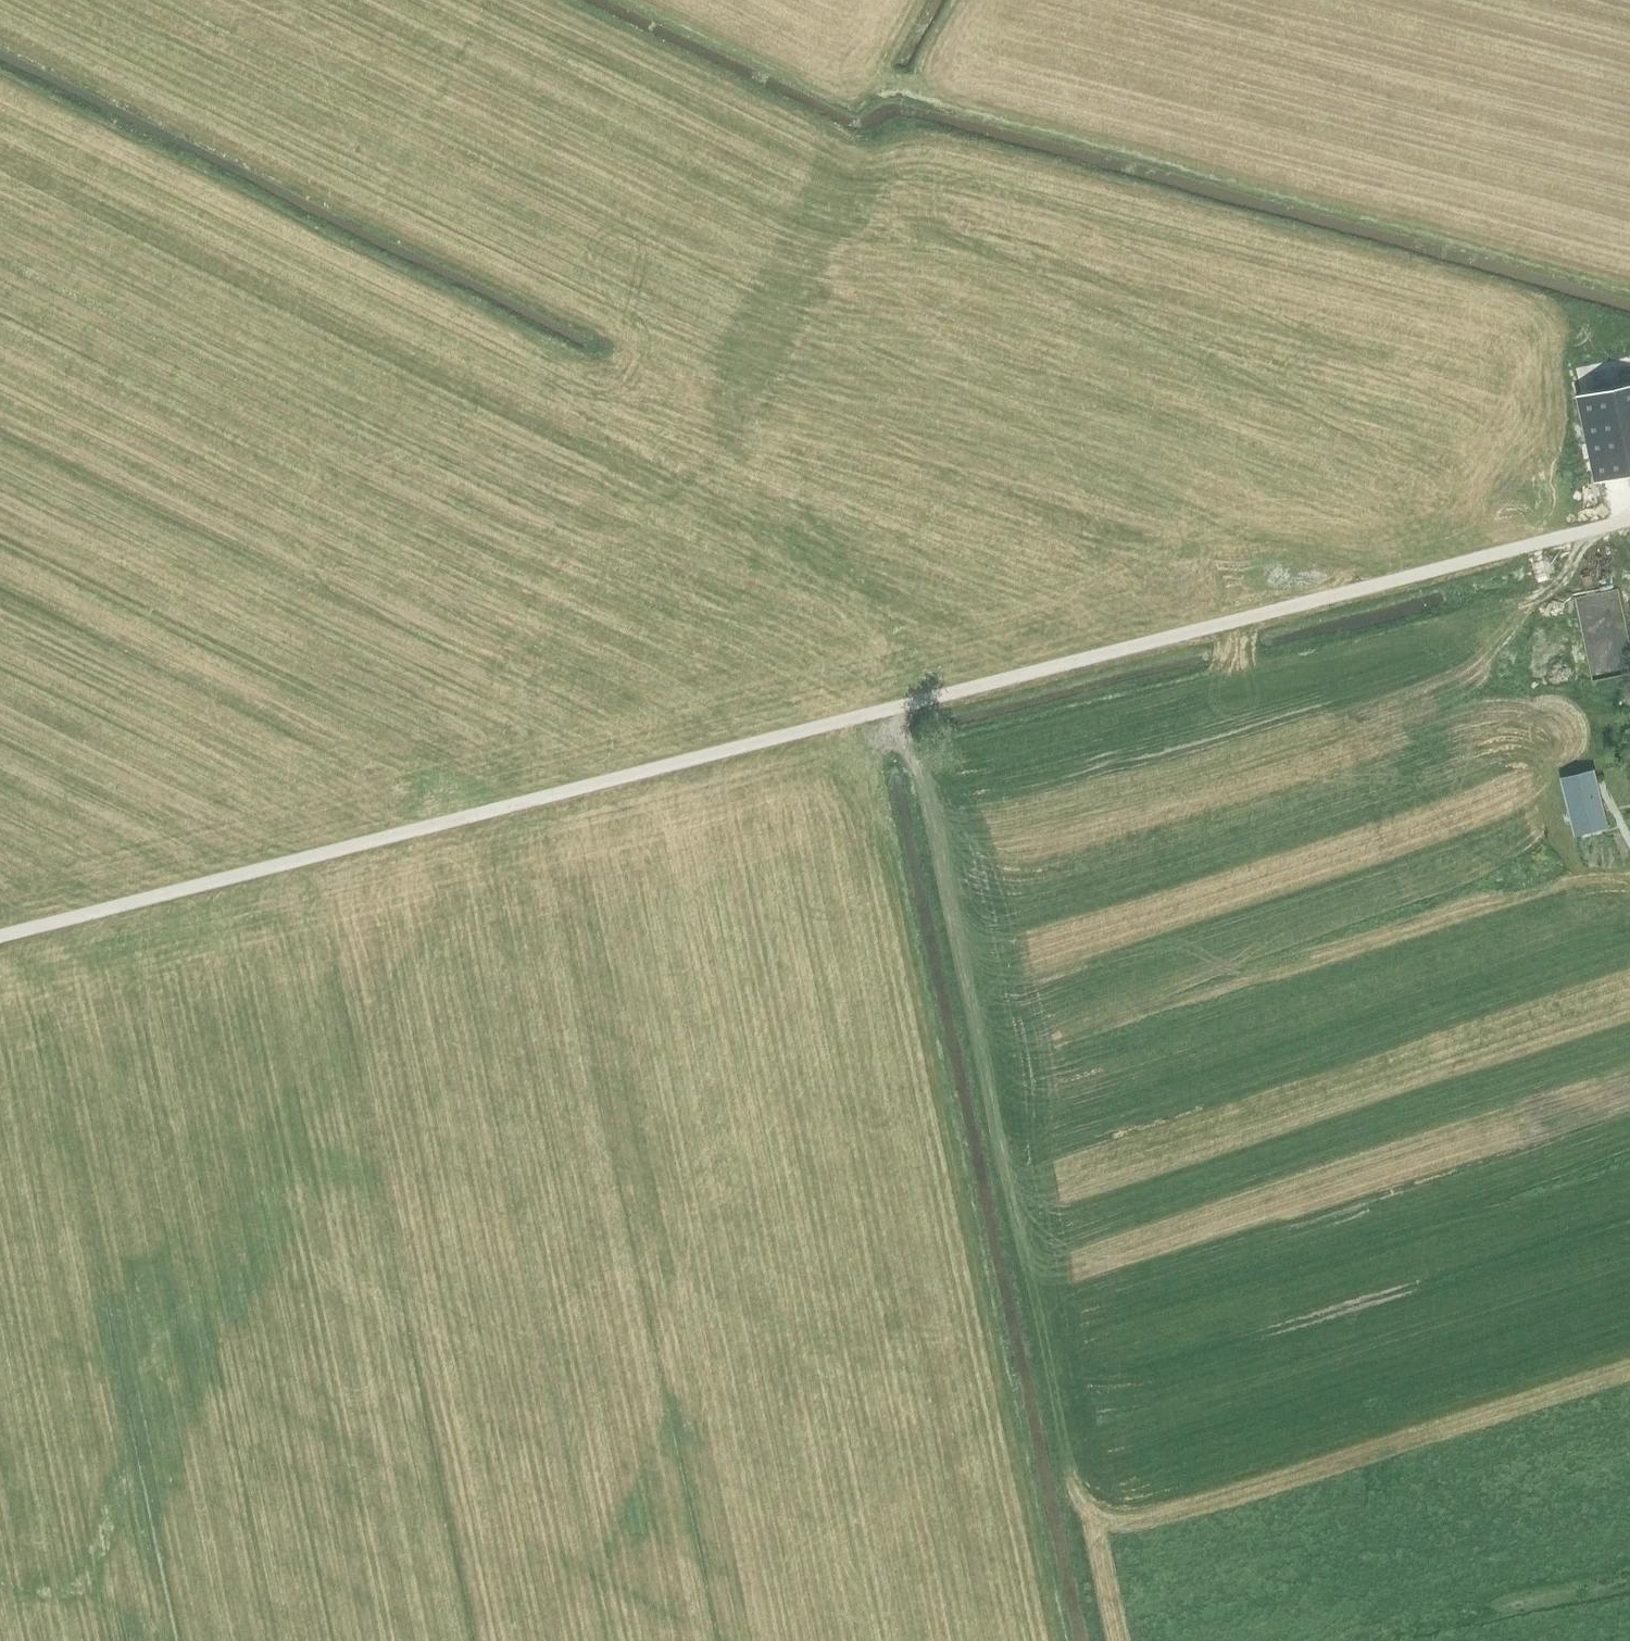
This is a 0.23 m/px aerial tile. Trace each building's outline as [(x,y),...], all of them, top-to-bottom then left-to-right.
[(1583,394),(1600,479),(1629,472),(1629,384),(1583,394)] [(1629,664),(1629,644),(1616,646),(1618,665),(1629,664)] [(1600,755),(1566,762),(1579,820),(1613,813),(1600,755)]
